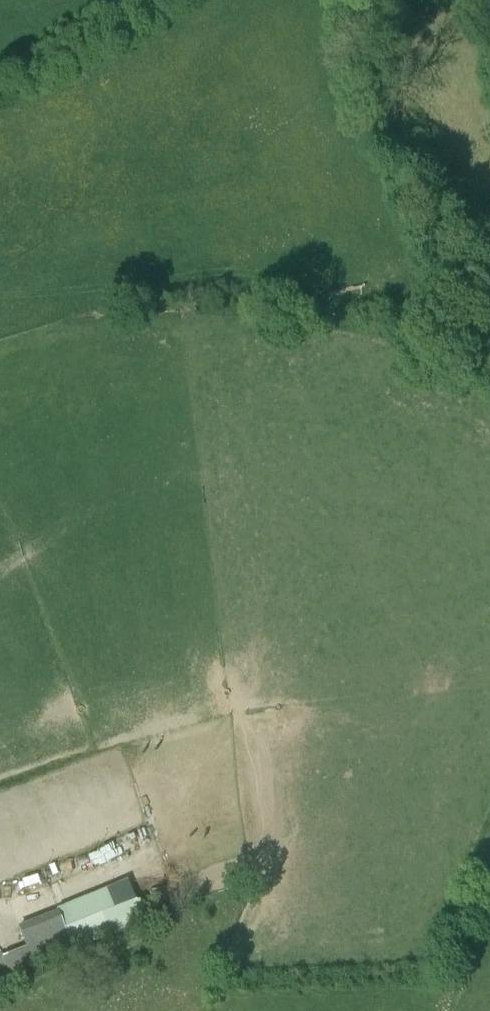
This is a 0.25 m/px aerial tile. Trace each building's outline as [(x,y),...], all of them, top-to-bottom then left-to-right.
[(147,821),(128,826),(132,842),(151,837),(147,821)] [(18,925),(25,946),(33,964),(74,948),(65,926),(58,909),(18,925)]
